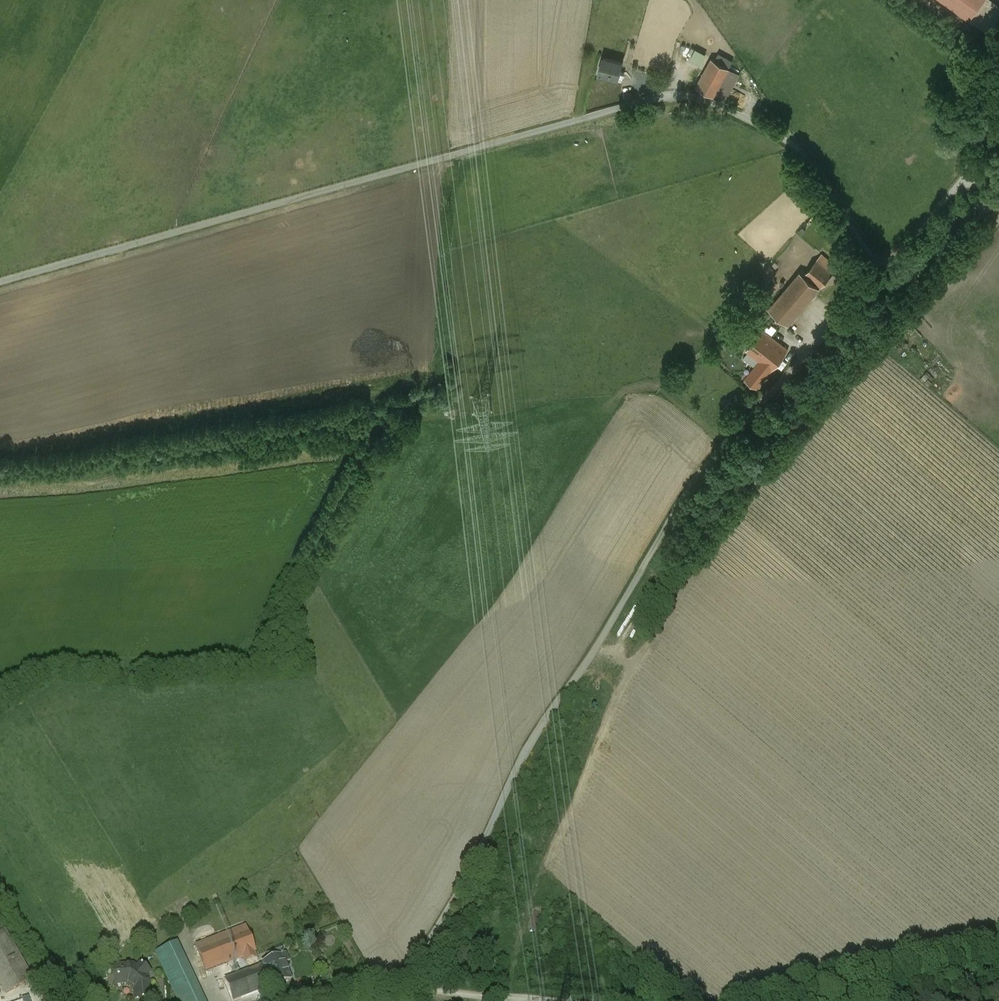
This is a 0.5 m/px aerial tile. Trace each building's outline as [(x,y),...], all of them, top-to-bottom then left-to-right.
[(969,20),(983,0),(942,0),(969,20)] [(708,62),(711,52),(699,48),(695,58),(708,62)] [(622,62),(603,57),(600,65),(598,73),(622,80),(625,72),(620,70),(622,62)] [(739,74),(711,59),(696,87),(723,102),(739,74)] [(837,267),(822,255),(817,260),(832,273),(837,267)] [(817,260),(804,275),(819,288),(832,273),(817,260)] [(801,272),(769,309),(788,324),(819,288),(804,275),(801,272)] [(779,343),(763,330),(747,351),(748,352),(760,362),(771,370),(788,350),(780,343),(779,343)] [(760,362),(748,352),(744,358),(755,367),(760,362)] [(771,370),(760,362),(755,367),(746,379),(757,388),(771,370)] [(246,926),(196,946),(206,972),(214,969),(214,968),(243,957),(248,972),(260,967),(254,953),(256,952),(246,926)] [(5,931),(0,934),(0,981),(7,993),(32,979),(5,931)] [(174,945),(155,954),(178,1000),(201,1000),(174,945)] [(277,951),(267,955),(270,961),(279,958),(277,951)] [(270,961),(263,964),(263,966),(272,987),(272,988),(291,981),(284,964),(281,957),(279,958),(270,961)] [(139,972),(134,969),(125,970),(120,976),(120,981),(126,984),(131,984),(140,992),(141,1000),(143,1000),(154,1000),(152,978),(154,974),(144,966),(139,972)] [(234,977),(225,981),(232,1000),(236,1000),(272,987),(263,966),(260,967),(248,972),(234,977)]
